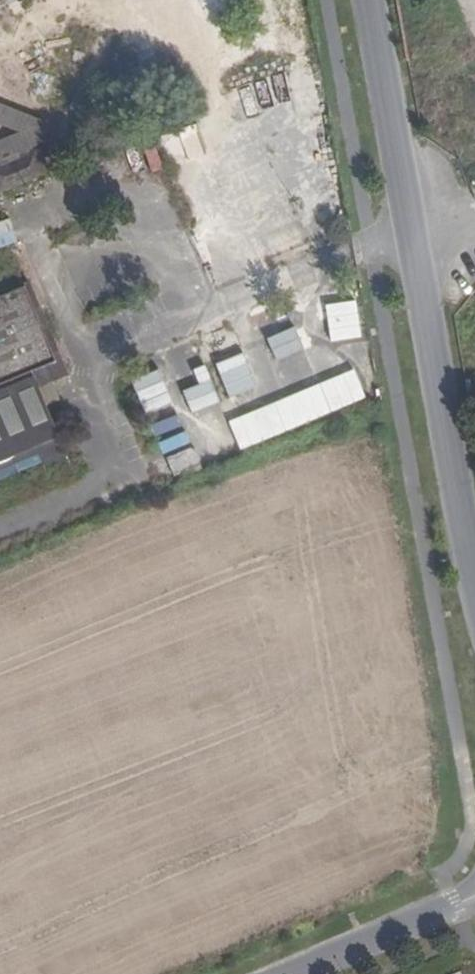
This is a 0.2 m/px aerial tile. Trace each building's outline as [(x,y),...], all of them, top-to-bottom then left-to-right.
[(140,143),(150,173),(165,167),(155,138),(140,143)] [(10,361),(23,391),(66,373),(29,283),(23,285),(48,345),(10,361)] [(52,458),(23,391),(10,361),(48,345),(23,285),(0,295),(0,479),(52,458)] [(325,301),(328,339),(359,336),(356,299),(325,301)] [(239,349),(192,370),(197,382),(180,390),(191,414),(256,384),(239,349)] [(237,447),(366,398),(355,369),(226,418),(237,447)] [(179,416),(153,420),(158,450),(184,446),(179,416)] [(190,450),(168,457),(173,471),(195,464),(190,450)]
